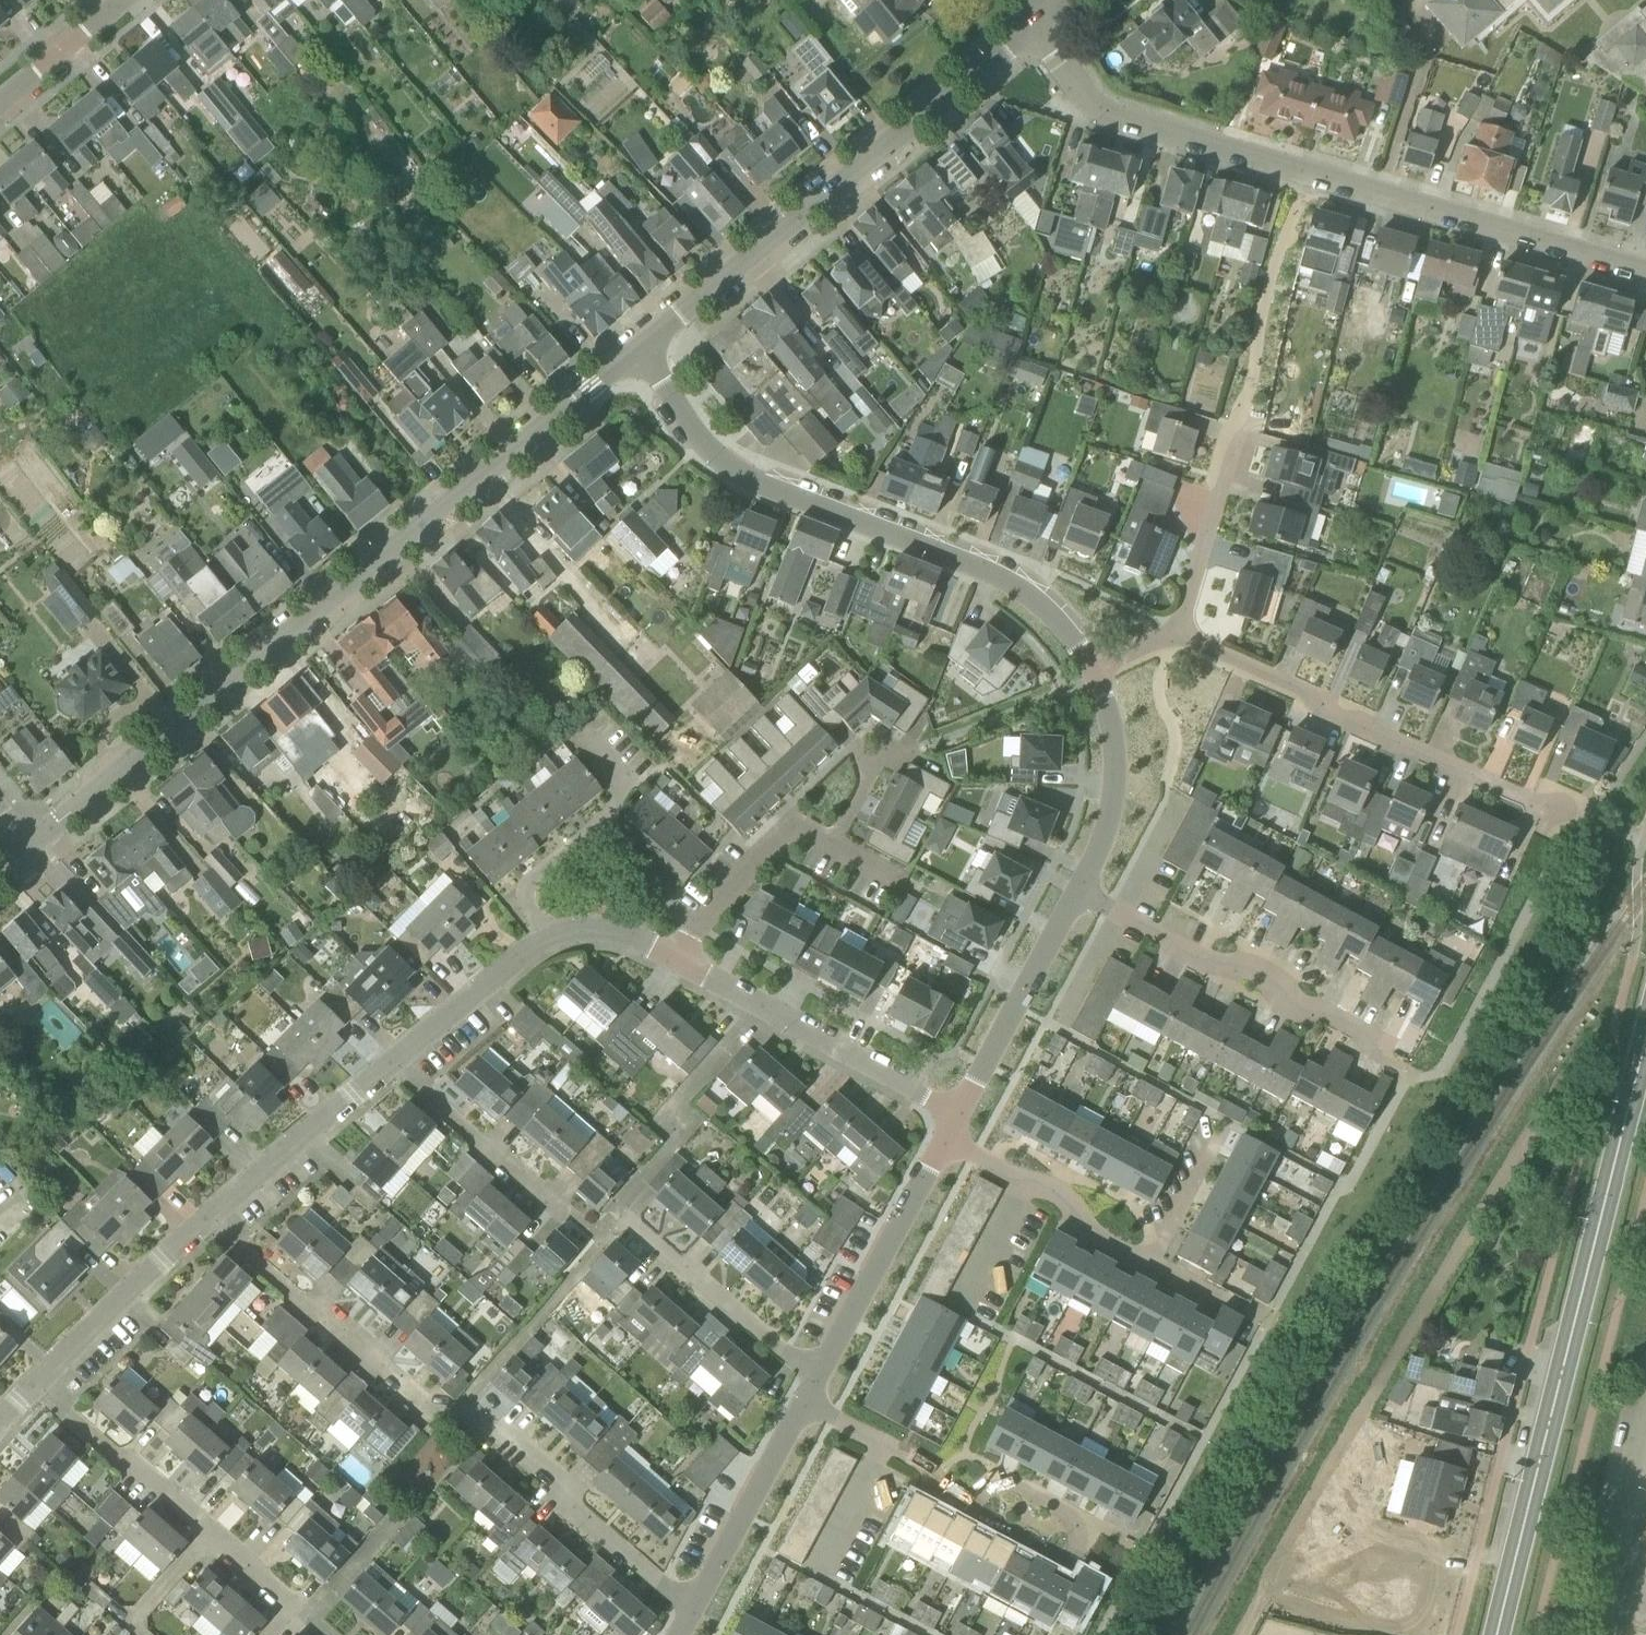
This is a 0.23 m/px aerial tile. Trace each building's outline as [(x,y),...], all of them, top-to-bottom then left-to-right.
[(216,35),(226,47),(236,39),(240,44),(252,35),(224,0),(206,0),(194,10),(216,35)] [(265,15),(269,12),(279,24),(287,20),(296,10),(297,8),(290,0),(252,0),(265,15)] [(340,0),(318,0),(327,11),(331,7),(347,26),(355,19),(340,0)] [(355,19),(356,18),(363,27),(374,18),(375,12),(365,0),(340,0),(355,19)] [(580,3),(577,0),(554,0),(568,17),(582,6),(580,3)] [(858,20),(868,35),(876,29),(888,43),(890,41),(894,42),(901,36),(900,33),(916,20),(911,15),(922,0),(842,0),(858,20)] [(1158,64),(1186,40),(1201,59),(1229,36),(1235,43),(1249,31),(1244,25),(1225,0),(1198,22),(1181,0),(1179,0),(1170,7),(1168,5),(1165,7),(1160,6),(1154,11),(1153,17),(1151,20),(1138,31),(1148,43),(1144,47),(1147,50),(1147,56),(1152,63),(1158,64)] [(1425,6),(1463,49),(1519,0),(1432,0),(1425,6)] [(1546,17),(1566,0),(1531,0),(1546,17)] [(655,31),(671,16),(657,1),(641,15),(655,31)] [(1585,59),(1645,95),(1645,7),(1640,12),(1645,19),(1606,53),(1600,46),(1585,59)] [(194,10),(173,28),(210,74),(223,64),(206,43),(216,35),(194,10)] [(792,36),(804,26),(792,12),(781,22),(792,36)] [(1275,15),(1272,20),(1274,21),(1284,26),(1287,20),(1275,15)] [(1272,60),(1287,27),(1284,26),(1274,21),(1272,20),(1271,20),(1256,54),(1272,60)] [(812,34),(794,49),(797,54),(809,69),(811,71),(809,73),(814,80),(797,94),(823,125),(826,123),(828,126),(832,127),(840,120),(839,116),(837,113),(850,103),(826,73),(820,66),(820,65),(830,57),(816,39),(812,34)] [(290,38),(279,47),(296,66),(305,58),(308,56),(292,36),(290,38)] [(156,42),(134,60),(155,86),(164,78),(184,101),(195,91),(156,42)] [(265,92),(296,66),(279,47),(248,72),(265,92)] [(768,71),(755,54),(743,64),(756,81),(768,71)] [(166,100),(155,86),(134,60),(112,78),(146,122),(158,112),(156,109),(166,100)] [(311,64),(300,73),(310,85),(321,76),(311,64)] [(1384,69),(1375,100),(1400,107),(1409,77),(1384,69)] [(1264,74),(1258,93),(1266,96),(1261,113),(1272,116),(1290,121),(1291,117),(1299,120),(1302,121),(1301,125),(1303,125),(1307,126),(1318,90),(1297,84),(1299,77),(1299,76),(1281,70),(1279,78),(1273,76),(1264,74)] [(442,97),(458,83),(448,72),(432,86),(442,97)] [(681,74),(674,81),(685,92),(692,85),(681,74)] [(221,77),(208,88),(237,124),(229,130),(249,153),(268,135),(221,77)] [(237,124),(208,88),(197,97),(228,132),(229,130),(237,124)] [(1318,90),(1307,126),(1314,128),(1315,125),(1325,128),(1326,128),(1325,132),(1353,140),(1358,125),(1358,123),(1367,126),(1373,107),(1358,102),(1360,94),(1342,88),(1340,97),(1318,90)] [(73,102),(72,106),(75,109),(73,111),(94,136),(107,152),(119,142),(121,145),(131,137),(128,133),(115,119),(116,118),(95,92),(82,103),(79,100),(76,100),(73,102)] [(582,124),(552,93),(528,116),(558,147),(582,124)] [(1456,113),(1470,120),(1481,99),(1467,93),(1456,113)] [(775,128),(756,144),(778,170),(800,152),(800,151),(811,142),(790,117),(776,101),(773,97),(764,104),(763,113),(775,128)] [(1495,101),(1492,108),(1507,115),(1510,108),(1512,103),(1505,100),(1497,97),(1495,101)] [(1608,134),(1616,106),(1599,101),(1591,129),(1608,134)] [(1512,107),(1510,116),(1514,121),(1520,122),(1525,120),(1527,112),(1523,105),(1518,104),(1512,107)] [(368,114),(375,124),(382,119),(375,109),(368,114)] [(1415,133),(1411,132),(1401,165),(1427,173),(1437,139),(1434,138),(1441,114),(1422,109),(1415,133)] [(63,119),(51,129),(86,173),(98,162),(84,145),(93,137),(94,136),(73,111),(70,113),(68,110),(64,110),(61,112),(61,116),(63,119)] [(506,115),(498,122),(504,129),(512,122),(506,115)] [(974,127),(967,133),(1007,182),(1000,188),(1011,202),(1039,180),(1028,166),(1023,170),(1005,147),(1010,143),(989,116),(988,115),(987,116),(974,127)] [(678,127),(690,141),(689,143),(707,165),(718,156),(700,133),(699,135),(686,120),(678,127)] [(318,131),(318,133),(319,134),(320,137),(323,138),(325,139),(327,139),(329,136),(331,133),(333,128),(331,124),(327,122),(323,124),(318,131)] [(1462,154),(1455,181),(1464,184),(1479,189),(1497,129),(1483,124),(1480,123),(1480,125),(1473,149),(1464,147),(1462,154)] [(153,124),(143,133),(163,157),(172,149),(153,124)] [(163,157),(143,133),(137,126),(128,133),(134,141),(131,143),(135,149),(150,167),(163,157)] [(1497,129),(1479,189),(1503,196),(1504,196),(1504,195),(1506,189),(1513,165),(1514,163),(1519,164),(1525,142),(1512,138),(1513,134),(1497,129)] [(1541,207),(1570,215),(1580,182),(1570,179),(1581,141),(1562,135),(1541,207)] [(476,136),(468,144),(474,151),(482,143),(476,136)] [(11,162),(32,188),(42,179),(57,197),(69,187),(34,143),(11,162)] [(732,145),(722,153),(745,181),(749,178),(757,188),(778,170),(756,144),(741,156),(732,145)] [(1080,146),(1070,181),(1084,185),(1074,220),(1060,216),(1051,246),(1054,253),(1083,261),(1093,228),(1088,227),(1110,155),(1097,151),(1095,146),(1087,144),(1084,147),(1080,146)] [(743,210),(692,152),(687,146),(669,161),(692,188),(685,194),(719,231),(743,210)] [(927,165),(906,182),(951,239),(953,242),(971,270),(996,254),(982,231),(972,238),(958,221),(959,219),(945,201),(960,189),(963,193),(977,182),(952,151),(937,162),(938,164),(930,170),(927,165)] [(1088,227),(1093,228),(1104,232),(1115,194),(1129,198),(1140,163),(1136,162),(1135,157),(1127,155),(1123,158),(1110,155),(1088,227)] [(655,158),(640,168),(644,174),(659,164),(655,158)] [(1598,206),(1616,211),(1613,221),(1630,225),(1636,203),(1645,205),(1645,166),(1631,161),(1627,175),(1609,170),(1598,206)] [(32,188),(11,162),(0,171),(0,192),(25,223),(37,213),(23,196),(32,188)] [(268,162),(260,169),(274,185),(282,178),(268,162)] [(625,266),(648,295),(670,277),(627,224),(621,218),(615,212),(597,193),(594,191),(580,204),(547,171),(543,176),(537,181),(537,182),(553,198),(580,226),(586,219),(625,266)] [(1171,209),(1192,215),(1203,177),(1183,171),(1182,174),(1171,171),(1160,210),(1145,206),(1137,233),(1162,240),(1171,209)] [(1208,193),(1203,212),(1217,217),(1210,242),(1224,246),(1242,188),(1215,180),(1211,194),(1208,193)] [(102,181),(89,192),(88,193),(110,220),(125,208),(102,181)] [(633,207),(608,182),(597,193),(615,212),(621,218),(633,207)] [(906,182),(884,200),(907,227),(914,222),(931,243),(932,242),(940,251),(953,242),(951,239),(906,182)] [(88,193),(89,192),(82,184),(71,193),(100,228),(110,220),(88,193)] [(254,210),(272,191),(265,184),(246,203),(254,210)] [(1242,188),(1224,246),(1239,251),(1246,224),(1261,228),(1266,209),(1264,209),(1267,195),(1242,188)] [(426,193),(420,199),(426,205),(432,199),(426,193)] [(181,196),(165,208),(170,215),(186,203),(181,196)] [(580,226),(553,198),(540,211),(566,240),(580,226)] [(651,236),(679,270),(685,265),(681,260),(698,246),(684,228),(682,230),(674,220),(673,221),(663,209),(643,225),(652,236),(651,236)] [(873,209),(852,226),(891,274),(901,285),(914,274),(904,261),(905,260),(890,240),(895,236),(873,209)] [(1048,237),(1055,215),(1040,210),(1033,230),(1034,231),(1034,233),(1048,237)] [(392,212),(384,218),(390,226),(398,220),(392,212)] [(1315,212),(1299,267),(1314,271),(1330,275),(1330,276),(1333,283),(1326,309),(1340,313),(1350,281),(1366,223),(1348,218),(1347,222),(1315,212)] [(1130,257),(1137,233),(1118,227),(1110,252),(1130,257)] [(54,238),(52,243),(63,256),(70,258),(78,251),(77,243),(69,233),(62,231),(54,238)] [(1369,268),(1368,270),(1404,280),(1415,241),(1380,231),(1372,255),(1369,268)] [(44,234),(30,246),(53,274),(67,262),(44,234)] [(1430,242),(1413,296),(1436,303),(1442,283),(1456,287),(1454,292),(1471,297),(1479,271),(1475,270),(1479,256),(1451,248),(1430,242)] [(53,274),(30,246),(17,256),(40,284),(53,274)] [(297,300),(312,286),(280,251),(265,264),(297,300)] [(594,339),(620,318),(579,269),(566,252),(540,273),(550,286),(553,283),(572,306),(569,308),(594,339)] [(518,283),(536,268),(525,255),(507,270),(518,283)] [(981,282),(1002,269),(994,256),(973,269),(981,282)] [(579,269),(620,318),(641,301),(618,274),(612,279),(593,257),(579,269)] [(846,260),(831,273),(867,316),(880,317),(882,303),(892,295),(908,314),(918,306),(901,285),(891,274),(890,274),(892,277),(884,284),(867,263),(861,267),(856,260),(850,264),(846,260)] [(1238,284),(1253,288),(1260,266),(1245,261),(1238,284)] [(1470,341),(1469,345),(1497,353),(1507,316),(1520,320),(1533,271),(1503,263),(1493,299),(1495,299),(1493,309),(1480,305),(1476,318),(1470,341)] [(482,283),(494,297),(509,283),(496,270),(482,283)] [(1520,320),(1516,336),(1545,344),(1564,280),(1533,271),(1520,320)] [(824,278),(802,296),(825,323),(831,319),(863,357),(879,344),(824,278)] [(1583,378),(1590,354),(1607,292),(1580,285),(1567,331),(1581,335),(1577,348),(1573,347),(1570,354),(1566,352),(1560,371),(1583,378)] [(378,302),(410,339),(428,358),(448,344),(421,312),(413,319),(390,292),(378,302)] [(1635,300),(1607,292),(1590,354),(1603,358),(1610,332),(1624,336),(1635,300)] [(978,307),(968,294),(958,302),(968,315),(978,307)] [(834,423),(853,408),(792,335),(798,331),(768,295),(738,320),(816,412),(821,408),(834,423)] [(526,351),(548,377),(569,360),(546,333),(542,336),(516,303),(502,315),(514,330),(497,344),(512,362),(526,351)] [(1394,308),(1391,321),(1402,324),(1406,311),(1394,308)] [(1463,314),(1456,337),(1470,341),(1476,318),(1463,314)] [(946,343),(965,330),(957,319),(938,332),(946,343)] [(842,442),(816,412),(738,320),(710,344),(714,350),(702,360),(702,366),(752,427),(749,429),(758,441),(777,425),(812,467),(842,442)] [(822,339),(856,378),(867,368),(833,329),(822,339)] [(30,335),(13,347),(18,355),(24,351),(35,367),(45,359),(33,344),(35,342),(30,335)] [(433,392),(415,371),(428,358),(410,339),(382,364),(417,404),(446,436),(457,427),(462,429),(469,423),(469,417),(470,416),(446,388),(435,398),(431,394),(433,392)] [(452,363),(456,368),(484,404),(487,402),(491,404),(498,398),(496,394),(510,384),(499,371),(509,363),(494,346),(484,354),(488,359),(478,367),(466,352),(452,363)] [(981,346),(973,360),(1005,371),(1010,355),(981,346)] [(341,353),(332,360),(338,367),(337,368),(367,404),(379,394),(348,359),(347,360),(341,353)] [(945,363),(934,382),(940,385),(944,387),(955,369),(951,366),(945,363)] [(1611,373),(1608,383),(1625,388),(1628,378),(1611,373)] [(18,378),(7,386),(19,404),(31,395),(18,378)] [(902,416),(927,395),(916,382),(890,403),(902,416)] [(1639,393),(1608,384),(1602,405),(1633,413),(1639,393)] [(1551,395),(1553,386),(1547,385),(1545,394),(1551,395)] [(1135,397),(1133,404),(1150,409),(1152,402),(1135,397)] [(1150,409),(1143,431),(1158,435),(1153,453),(1188,463),(1198,432),(1181,427),(1185,411),(1152,402),(1150,409)] [(446,436),(417,404),(396,423),(429,460),(434,455),(430,450),(446,436)] [(893,423),(880,408),(867,419),(880,435),(882,433),(889,442),(899,433),(891,425),(893,423)] [(158,423),(174,442),(186,432),(170,413),(158,423)] [(937,429),(922,423),(905,465),(892,460),(879,493),(908,504),(937,429)] [(93,426),(76,441),(87,454),(92,450),(93,452),(106,441),(93,426)] [(937,429),(908,504),(936,515),(949,481),(935,476),(951,434),(937,429)] [(972,456),(980,436),(963,430),(955,450),(972,456)] [(563,464),(604,515),(613,509),(613,508),(619,503),(600,479),(619,463),(597,436),(563,464)] [(189,472),(207,459),(191,439),(173,453),(189,472)] [(1015,499),(1004,531),(1034,543),(1046,510),(1030,504),(1050,455),(1025,446),(1019,459),(1011,481),(1022,485),(1016,499),(1015,499)] [(321,448),(303,462),(315,476),(337,503),(336,504),(358,531),(366,525),(373,519),(390,506),(368,478),(362,483),(355,489),(331,460),(321,448)] [(1274,450),(1266,477),(1286,483),(1282,497),(1320,508),(1331,469),(1352,475),(1356,460),(1327,452),(1324,464),(1298,456),(1298,458),(1274,450)] [(229,473),(212,451),(208,454),(225,476),(229,473)] [(968,481),(956,513),(985,524),(997,492),(981,486),(993,456),(980,451),(977,459),(969,481),(968,481)] [(1131,461),(1125,478),(1137,482),(1143,465),(1131,461)] [(1421,463),(1417,476),(1431,479),(1435,467),(1421,463)] [(293,465),(256,496),(275,518),(292,540),(289,542),(310,570),(341,545),(319,518),(313,523),(295,502),(302,496),(306,493),(311,489),(296,469),(293,465)] [(1146,466),(1143,474),(1151,477),(1154,469),(1146,466)] [(1457,468),(1453,483),(1473,488),(1477,474),(1457,468)] [(1481,478),(1477,494),(1514,504),(1520,484),(1498,478),(1493,482),(1481,478)] [(1139,493),(1119,541),(1133,547),(1125,566),(1160,580),(1161,578),(1160,578),(1171,550),(1170,550),(1171,545),(1174,538),(1177,539),(1177,538),(1159,531),(1160,529),(1145,524),(1149,513),(1164,519),(1175,491),(1154,483),(1145,479),(1139,493)] [(1526,483),(1523,495),(1533,497),(1536,486),(1526,483)] [(1069,488),(1050,536),(1064,542),(1062,547),(1077,553),(1080,555),(1085,558),(1089,557),(1092,558),(1101,538),(1103,539),(1110,519),(1095,513),(1100,500),(1100,499),(1069,488)] [(534,513),(558,539),(563,534),(574,545),(586,533),(576,522),(582,516),(558,490),(545,502),(543,499),(536,506),(539,508),(534,513)] [(621,523),(611,533),(646,569),(648,568),(659,580),(679,561),(650,529),(670,511),(677,511),(678,491),(657,490),(657,496),(637,516),(636,514),(632,518),(625,511),(619,516),(619,521),(621,523)] [(1442,492),(1441,513),(1456,515),(1458,494),(1442,492)] [(1258,504),(1250,531),(1275,539),(1275,540),(1296,546),(1296,545),(1308,549),(1308,547),(1324,552),(1326,545),(1310,541),(1320,508),(1282,497),(1278,510),(1258,504)] [(1531,506),(1518,510),(1521,523),(1528,521),(1533,514),(1531,506)] [(735,550),(724,546),(712,574),(707,588),(718,592),(724,579),(749,589),(753,577),(754,577),(763,555),(775,524),(777,524),(779,518),(772,515),(770,521),(747,512),(735,544),(737,545),(735,550)] [(1467,513),(1463,526),(1479,531),(1483,518),(1467,513)] [(482,527),(474,533),(476,534),(523,593),(537,582),(543,589),(557,578),(541,558),(532,565),(518,547),(523,543),(504,519),(500,514),(499,515),(487,524),(484,527),(484,528),(483,529),(482,527)] [(603,517),(595,524),(603,533),(609,527),(611,525),(603,517)] [(772,592),(770,597),(785,602),(804,554),(813,557),(816,559),(827,563),(840,532),(829,528),(828,527),(801,517),(789,547),(790,548),(772,592)] [(594,527),(575,545),(588,559),(607,541),(594,527)] [(1459,531),(1454,543),(1462,546),(1467,535),(1459,531)] [(712,574),(724,546),(711,541),(700,570),(712,574)] [(235,589),(256,614),(292,585),(259,543),(242,557),(231,543),(217,555),(241,584),(235,589)] [(1234,591),(1228,613),(1259,622),(1272,625),(1282,593),(1293,556),(1265,548),(1261,562),(1276,566),(1272,579),(1257,574),(1257,576),(1249,573),(1240,571),(1234,591)] [(119,550),(111,556),(117,564),(125,557),(119,550)] [(155,574),(146,581),(164,602),(175,593),(190,612),(192,614),(191,614),(197,621),(199,620),(219,645),(234,632),(213,607),(216,605),(195,578),(200,574),(182,552),(158,572),(155,574)] [(435,566),(432,569),(433,571),(472,618),(486,606),(485,605),(482,600),(498,586),(491,578),(476,562),(472,566),(468,570),(467,569),(453,552),(435,566)] [(856,596),(854,601),(871,607),(866,619),(894,629),(900,614),(906,599),(907,597),(920,565),(898,556),(891,574),(885,572),(880,585),(863,578),(856,596)] [(1306,561),(1303,569),(1314,572),(1318,564),(1306,561)] [(1509,561),(1503,572),(1511,576),(1517,564),(1509,561)] [(907,597),(906,599),(918,604),(912,618),(913,618),(927,624),(932,614),(940,594),(933,591),(941,573),(920,565),(907,597)] [(1429,567),(1425,577),(1434,581),(1438,571),(1429,567)] [(234,632),(256,614),(235,589),(228,594),(207,568),(195,578),(216,605),(213,607),(234,632)] [(1376,580),(1385,584),(1390,571),(1381,568),(1376,580)] [(63,569),(45,584),(80,627),(98,612),(63,569)] [(839,573),(823,612),(844,621),(860,581),(839,573)] [(1640,576),(1634,575),(1622,620),(1645,626),(1645,578),(1640,576)] [(1370,635),(1386,598),(1370,592),(1354,628),(1370,635)] [(750,593),(746,604),(754,607),(759,596),(750,593)] [(362,625),(387,657),(400,646),(423,674),(448,653),(473,681),(488,667),(458,636),(444,648),(425,624),(419,629),(395,598),(362,625)] [(1327,664),(1341,633),(1324,626),(1331,609),(1304,598),(1288,633),(1302,639),(1296,651),(1327,664)] [(871,607),(854,601),(850,612),(866,619),(871,607)] [(112,603),(100,613),(123,640),(133,631),(135,629),(112,603)] [(562,626),(544,607),(531,619),(549,638),(562,626)] [(563,653),(586,631),(571,616),(562,626),(549,638),(563,653)] [(154,625),(138,638),(147,650),(145,652),(158,668),(172,683),(175,680),(182,675),(186,671),(193,666),(195,664),(202,658),(181,633),(180,635),(169,619),(157,629),(154,625)] [(701,635),(732,668),(745,629),(718,620),(701,635)] [(986,626),(981,631),(961,624),(948,657),(965,670),(961,675),(976,687),(983,679),(998,691),(1016,668),(1001,656),(1010,644),(986,626)] [(387,657),(362,625),(359,627),(356,626),(349,631),(350,635),(338,645),(388,708),(400,698),(380,673),(392,663),(387,657)] [(500,656),(470,625),(458,636),(488,667),(500,656)] [(1362,647),(1349,676),(1374,687),(1400,632),(1385,625),(1373,652),(1362,647)] [(890,639),(915,649),(920,635),(896,626),(890,639)] [(1476,635),(1449,697),(1462,703),(1455,719),(1485,732),(1502,693),(1485,687),(1490,677),(1490,676),(1496,663),(1481,656),(1488,640),(1476,635)] [(1405,650),(1398,667),(1412,673),(1402,697),(1429,710),(1442,679),(1427,673),(1437,648),(1410,636),(1404,650),(1405,650)] [(55,687),(62,696),(60,702),(61,708),(65,713),(71,716),(78,715),(84,722),(101,708),(104,711),(119,699),(116,696),(129,686),(101,651),(86,664),(83,660),(68,672),(70,675),(55,687)] [(745,661),(741,671),(742,672),(755,677),(758,667),(745,661)] [(809,663),(796,675),(806,686),(818,674),(809,663)] [(1636,664),(1628,681),(1645,689),(1645,668),(1636,664)] [(765,707),(762,704),(729,670),(692,706),(727,743),(765,707)] [(879,687),(868,679),(871,716),(881,723),(881,722),(891,729),(892,728),(904,736),(928,702),(887,674),(879,687)] [(254,715),(253,716),(284,754),(312,789),(312,790),(317,786),(344,813),(345,814),(361,798),(331,766),(336,761),(322,746),(335,736),(314,710),(323,702),(302,676),(293,684),(292,681),(261,706),(263,708),(262,709),(259,711),(254,715)] [(871,716),(868,679),(848,697),(836,684),(823,696),(813,686),(800,698),(832,732),(843,721),(853,732),(861,724),(871,716)] [(1509,707),(1522,712),(1509,742),(1538,754),(1553,721),(1538,714),(1547,692),(1520,680),(1509,707)] [(636,685),(615,706),(625,717),(647,696),(636,685)] [(21,700),(11,686),(0,694),(0,715),(21,700)] [(785,714),(774,725),(785,737),(814,768),(815,768),(828,756),(827,756),(838,746),(788,693),(775,704),(784,713),(785,714)] [(351,705),(349,706),(363,723),(384,747),(405,730),(396,718),(386,726),(363,696),(351,705)] [(1268,717),(1267,716),(1269,711),(1254,704),(1252,710),(1241,705),(1229,732),(1213,725),(1202,749),(1231,761),(1239,742),(1268,755),(1281,727),(1266,721),(1268,717)] [(1573,707),(1561,734),(1574,740),(1563,765),(1598,780),(1614,744),(1596,736),(1604,720),(1573,707)] [(284,754),(253,717),(251,714),(222,738),(250,772),(270,756),(274,762),(284,754)] [(814,768),(785,737),(774,725),(764,715),(752,726),(773,749),(761,759),(790,791),(791,790),(792,790),(804,778),(814,768)] [(545,724),(535,733),(544,745),(555,736),(545,724)] [(472,729),(464,737),(473,745),(480,737),(472,729)] [(1324,742),(1294,729),(1281,759),(1296,766),(1289,782),(1317,793),(1332,759),(1319,753),(1324,742)] [(22,733),(4,748),(8,753),(19,766),(18,767),(39,792),(71,765),(50,740),(42,747),(36,751),(22,733)] [(1011,768),(1010,783),(1037,784),(1038,773),(1058,773),(1059,754),(1064,754),(1065,735),(1051,734),(1050,739),(1022,738),(1022,757),(1011,757),(1011,768)] [(401,765),(372,735),(353,754),(368,770),(381,784),(401,765)] [(780,800),(790,791),(761,759),(741,738),(729,749),(749,771),(737,781),(766,813),(768,812),(768,813),(780,801),(780,800)] [(953,778),(965,779),(964,764),(967,763),(966,750),(946,755),(953,778)] [(222,783),(224,781),(202,753),(180,771),(229,833),(236,841),(250,830),(255,822),(255,815),(250,809),(242,807),(241,807),(222,783)] [(545,755),(539,760),(545,767),(551,762),(545,755)] [(576,759),(560,772),(551,762),(545,767),(552,777),(553,776),(580,808),(602,790),(576,759)] [(1202,763),(1193,759),(1182,782),(1191,786),(1202,763)] [(766,813),(737,781),(717,760),(705,771),(725,793),(712,804),(741,837),(744,835),(756,823),(766,813)] [(1339,776),(1321,815),(1341,824),(1340,826),(1362,837),(1364,833),(1381,795),(1368,789),(1375,773),(1348,762),(1341,777),(1339,776)] [(523,784),(533,775),(524,763),(513,772),(523,784)] [(943,801),(951,785),(910,763),(902,777),(896,774),(890,784),(881,800),(916,819),(930,793),(943,801)] [(180,771),(159,789),(181,816),(182,814),(196,831),(201,827),(206,834),(215,845),(229,833),(180,771)] [(501,783),(506,789),(518,779),(513,773),(501,783)] [(663,775),(654,785),(661,791),(670,781),(663,775)] [(524,784),(533,795),(558,826),(580,808),(553,776),(552,777),(538,790),(530,780),(524,784)] [(1178,790),(1188,795),(1191,787),(1182,783),(1178,790)] [(619,826),(640,845),(668,813),(667,813),(653,800),(661,791),(654,785),(619,826)] [(1410,842),(1415,831),(1430,798),(1400,785),(1393,800),(1381,795),(1364,833),(1377,839),(1382,829),(1410,842)] [(312,790),(307,794),(331,823),(344,813),(317,786),(312,790)] [(502,802),(513,816),(537,844),(558,826),(533,795),(516,809),(507,798),(502,802)] [(902,844),(916,819),(881,800),(873,816),(867,827),(874,830),(867,844),(908,866),(916,851),(902,844)] [(986,835),(1019,849),(1025,835),(1044,843),(1050,827),(1055,829),(1062,812),(1049,806),(1047,811),(1021,800),(1014,818),(996,811),(986,835)] [(1188,812),(1212,825),(1217,816),(1219,813),(1195,800),(1188,812)] [(949,803),(944,816),(956,822),(962,809),(949,803)] [(668,813),(640,845),(662,864),(689,833),(688,832),(675,820),(683,811),(675,804),(667,813),(668,813)] [(1219,813),(1217,816),(1242,829),(1249,817),(1223,804),(1219,813)] [(481,806),(472,814),(477,821),(487,813),(481,806)] [(1459,806),(1438,853),(1452,859),(1458,844),(1474,850),(1488,818),(1459,806)] [(1206,836),(1210,828),(1212,825),(1188,812),(1182,823),(1206,836)] [(539,848),(536,845),(537,844),(513,816),(496,830),(488,820),(482,825),(516,867),(539,848)] [(144,817),(113,842),(136,870),(144,882),(155,873),(173,896),(193,879),(165,845),(144,817)] [(929,818),(926,823),(934,827),(937,822),(929,818)] [(941,818),(935,829),(945,834),(951,834),(956,826),(941,818)] [(1517,831),(1488,818),(1474,850),(1467,865),(1496,878),(1517,831)] [(689,833),(662,864),(679,879),(684,883),(711,852),(696,838),(704,829),(701,826),(697,822),(688,832),(689,833)] [(1200,848),(1206,836),(1182,823),(1176,835),(1200,848)] [(466,838),(460,843),(494,885),(516,867),(482,825),(490,835),(475,848),(466,838)] [(1218,874),(1235,842),(1210,828),(1206,836),(1200,848),(1193,860),(1187,872),(1182,882),(1192,888),(1204,866),(1218,874)] [(439,862),(455,848),(441,831),(425,844),(439,862)] [(1193,860),(1200,848),(1176,835),(1169,847),(1193,860)] [(98,853),(85,863),(99,880),(109,892),(98,901),(122,926),(126,922),(133,924),(146,914),(143,909),(145,907),(157,897),(154,894),(147,885),(144,882),(144,881),(135,870),(136,870),(113,842),(113,843),(112,841),(98,853)] [(1354,855),(1349,864),(1361,870),(1371,846),(1360,841),(1360,842),(1354,855)] [(1235,842),(1218,874),(1232,881),(1220,903),(1231,908),(1259,855),(1235,842)] [(1187,872),(1193,860),(1169,847),(1163,859),(1187,872)] [(243,877),(217,848),(203,860),(210,869),(212,868),(231,888),(243,877)] [(1302,874),(1312,855),(1299,848),(1289,866),(1302,874)] [(1338,856),(1334,864),(1347,871),(1349,864),(1354,855),(1341,849),(1338,856)] [(1437,858),(1421,851),(1415,864),(1403,891),(1400,899),(1420,909),(1432,882),(1427,880),(1437,858)] [(1231,908),(1241,914),(1252,892),(1267,900),(1280,876),(1284,868),(1259,855),(1231,908)] [(977,868),(964,892),(989,905),(996,891),(1014,901),(1028,874),(995,856),(986,873),(977,868)] [(1385,884),(1403,891),(1415,864),(1397,856),(1385,884)] [(339,864),(333,869),(345,882),(350,878),(339,864)] [(220,920),(232,910),(242,902),(231,888),(212,868),(210,869),(191,884),(220,920)] [(419,898),(430,909),(461,940),(474,926),(466,919),(484,901),(460,878),(454,884),(443,873),(419,898)] [(1266,937),(1276,943),(1305,889),(1280,876),(1267,900),(1263,908),(1278,916),(1266,937)] [(1509,889),(1493,882),(1479,913),(1495,920),(1509,889)] [(760,889),(738,914),(758,924),(749,939),(772,952),(792,915),(795,909),(760,889)] [(1298,927),(1312,934),(1329,902),(1305,889),(1276,943),(1286,948),(1298,927)] [(91,908),(83,915),(60,890),(45,904),(41,910),(85,958),(100,944),(96,941),(102,935),(111,944),(117,937),(91,908)] [(373,895),(364,903),(373,912),(381,903),(373,895)] [(419,898),(389,929),(399,939),(423,963),(440,945),(448,953),(461,940),(430,909),(419,898)] [(1315,964),(1322,968),(1325,969),(1353,915),(1329,902),(1312,934),(1326,942),(1315,964)] [(897,907),(891,918),(903,925),(909,914),(897,907)] [(999,928),(967,910),(957,927),(948,922),(943,932),(936,946),(950,953),(960,958),(967,945),(985,955),(999,928)] [(26,913),(3,933),(4,935),(5,934),(22,955),(21,956),(27,963),(32,958),(53,984),(48,988),(50,991),(61,1002),(63,1002),(76,990),(75,984),(66,974),(67,973),(46,947),(51,944),(28,915),(26,913)] [(792,915),(772,952),(795,964),(805,945),(817,952),(830,928),(818,921),(814,927),(792,915)] [(1361,961),(1374,937),(1379,929),(1353,915),(1325,969),(1335,974),(1346,953),(1361,961)] [(332,921),(332,931),(342,931),(342,921),(332,921)] [(304,938),(294,923),(280,933),(289,947),(304,938)] [(1441,929),(1441,934),(1448,937),(1453,936),(1457,928),(1445,923),(1441,929)] [(817,952),(829,958),(819,977),(841,989),(860,954),(838,942),(842,934),(830,928),(817,952)] [(117,937),(111,944),(144,979),(157,966),(124,931),(117,937)] [(248,941),(253,961),(272,956),(267,937),(248,941)] [(1370,1004),(1398,950),(1374,937),(1361,961),(1357,969),(1372,977),(1360,998),(1370,1004)] [(387,948),(367,969),(368,971),(400,1002),(413,988),(405,981),(423,963),(399,939),(389,950),(387,948)] [(303,944),(293,954),(304,966),(315,956),(303,944)] [(1406,995),(1423,963),(1398,950),(1370,1004),(1380,1009),(1392,987),(1406,995)] [(960,958),(950,953),(943,965),(968,978),(974,966),(960,958)] [(883,966),(860,954),(841,989),(864,1001),(874,983),(886,989),(899,965),(887,958),(883,966)] [(1115,1006),(1113,1009),(1139,1023),(1140,1023),(1157,992),(1141,983),(1142,981),(1153,961),(1142,955),(1134,971),(1127,983),(1121,994),(1115,1006)] [(7,989),(17,980),(21,985),(24,988),(20,991),(21,993),(32,1006),(40,1000),(50,991),(48,988),(45,985),(27,963),(21,956),(8,967),(0,957),(0,994),(7,989)] [(1134,971),(1128,968),(1109,957),(1103,969),(1127,983),(1134,971)] [(336,984),(328,992),(352,1016),(361,1007),(362,1008),(370,1016),(379,1007),(387,1015),(400,1002),(368,971),(367,969),(355,958),(350,963),(347,967),(345,970),(345,975),(345,978),(351,984),(343,992),(337,985),(336,984)] [(1448,976),(1423,963),(1406,995),(1420,1003),(1409,1024),(1419,1030),(1448,976)] [(557,1001),(557,1007),(574,1022),(575,1020),(583,1011),(607,984),(587,966),(562,994),(563,994),(559,999),(557,1001)] [(126,1025),(138,1013),(97,969),(84,981),(109,1009),(110,1008),(126,1025)] [(1121,994),(1127,983),(1103,969),(1096,981),(1121,994)] [(191,973),(178,984),(189,996),(202,985),(192,973),(191,973)] [(1157,992),(1140,1023),(1162,1035),(1191,981),(1181,976),(1169,999),(1157,992)] [(910,1026),(929,991),(907,979),(888,1014),(910,1026)] [(1115,1006),(1121,994),(1096,981),(1090,993),(1115,1006)] [(1191,981),(1162,1035),(1164,1036),(1188,1049),(1205,1017),(1190,1009),(1201,987),(1191,981)] [(947,1012),(956,995),(933,983),(929,991),(910,1026),(933,1039),(939,1028),(943,1031),(952,1015),(947,1012)] [(607,984),(583,1011),(604,1030),(595,1040),(605,1048),(633,1015),(624,1008),(628,1003),(607,984)] [(296,1021),(330,1054),(342,1041),(334,1034),(337,1031),(338,1030),(352,1016),(328,992),(319,1001),(318,999),(296,1021)] [(1115,1006),(1090,993),(1084,1005),(1108,1018),(1113,1009),(1115,1006)] [(605,1048),(602,1051),(619,1066),(631,1053),(644,1064),(657,1049),(682,1021),(661,1003),(643,1024),(633,1015),(605,1048)] [(1212,1062),(1241,1008),(1231,1003),(1219,1024),(1205,1017),(1188,1049),(1212,1062)] [(1077,1017),(1102,1030),(1108,1018),(1084,1005),(1077,1017)] [(560,1038),(546,1025),(547,1024),(525,1006),(516,1016),(538,1034),(545,1040),(552,1047),(560,1038)] [(1251,1014),(1241,1008),(1212,1062),(1236,1075),(1253,1043),(1239,1035),(1251,1014)] [(220,1012),(211,1020),(218,1029),(227,1021),(220,1012)] [(516,1016),(508,1025),(530,1044),(538,1034),(516,1016)] [(1102,1030),(1077,1017),(1071,1028),(1095,1041),(1102,1030)] [(162,1037),(172,1048),(190,1032),(180,1021),(162,1037)] [(296,1021),(266,1053),(291,1078),(308,1060),(316,1068),(330,1054),(296,1021)] [(682,1021),(657,1049),(679,1068),(680,1067),(689,1075),(718,1042),(708,1034),(703,1040),(694,1032),(682,1021)] [(1289,1035),(1279,1029),(1268,1051),(1253,1043),(1236,1075),(1260,1088),(1289,1035)] [(544,1040),(545,1040),(538,1034),(530,1044),(528,1046),(534,1051),(544,1040)] [(1067,1040),(1065,1039),(1055,1034),(1046,1050),(1058,1056),(1067,1040)] [(1289,1035),(1260,1088),(1285,1102),(1289,1094),(1303,1069),(1288,1062),(1299,1040),(1289,1035)] [(759,1094),(781,1069),(759,1049),(756,1053),(746,1044),(717,1077),(727,1086),(725,1087),(748,1107),(759,1094)] [(489,1047),(455,1085),(476,1104),(500,1077),(510,1065),(489,1047)] [(583,1073),(595,1060),(583,1048),(571,1061),(583,1073)] [(1303,1069),(1289,1094),(1314,1107),(1343,1054),(1333,1048),(1322,1070),(1307,1062),(1303,1069)] [(266,1053),(235,1084),(268,1117),(281,1103),(273,1096),(276,1093),(291,1078),(266,1053)] [(1084,1070),(1095,1076),(1104,1060),(1092,1054),(1084,1070)] [(1314,1107),(1339,1120),(1356,1088),(1342,1081),(1353,1059),(1343,1054),(1314,1107)] [(1116,1066),(1104,1060),(1095,1076),(1107,1082),(1116,1066)] [(1169,1082),(1176,1068),(1165,1062),(1158,1076),(1169,1082)] [(568,1063),(561,1071),(566,1075),(571,1075),(576,1070),(568,1063)] [(781,1069),(758,1095),(780,1114),(778,1117),(773,1122),(763,1133),(774,1143),(781,1134),(806,1106),(798,1098),(797,1098),(797,1097),(804,1089),(797,1082),(781,1069)] [(1339,1120),(1363,1133),(1392,1080),(1382,1074),(1370,1096),(1356,1088),(1339,1120)] [(204,1099),(195,1107),(220,1131),(229,1122),(229,1121),(239,1131),(239,1130),(247,1122),(255,1130),(268,1117),(235,1084),(227,1076),(204,1100),(204,1099)] [(500,1077),(476,1104),(497,1122),(518,1098),(528,1107),(546,1086),(535,1078),(521,1095),(500,1077)] [(1193,1094),(1199,1083),(1189,1077),(1183,1088),(1193,1094)] [(671,1078),(664,1086),(669,1091),(676,1083),(671,1078)] [(1132,1096),(1144,1102),(1152,1086),(1141,1080),(1132,1096)] [(124,1095),(131,1103),(145,1091),(137,1082),(124,1095)] [(575,1113),(555,1095),(555,1094),(546,1086),(528,1107),(537,1114),(522,1132),(543,1150),(575,1113)] [(1164,1092),(1152,1086),(1144,1102),(1155,1108),(1164,1092)] [(1031,1138),(1049,1103),(1025,1090),(1006,1124),(1031,1138)] [(826,1149),(858,1113),(836,1093),(816,1115),(806,1106),(781,1134),(792,1143),(804,1129),(826,1149)] [(116,1117),(129,1103),(119,1094),(106,1107),(116,1117)] [(710,1119),(719,1109),(704,1096),(695,1106),(710,1119)] [(390,1123),(418,1147),(436,1126),(420,1113),(408,1102),(390,1123)] [(1055,1151),(1074,1117),(1049,1103),(1031,1138),(1055,1151)] [(425,1106),(420,1113),(436,1126),(441,1120),(425,1106)] [(1193,1129),(1202,1113),(1190,1106),(1181,1122),(1193,1129)] [(186,1114),(164,1137),(197,1170),(211,1156),(203,1148),(212,1139),(216,1135),(220,1131),(195,1107),(187,1115),(186,1114)] [(615,1114),(612,1118),(619,1125),(629,1114),(621,1107),(615,1114)] [(1247,1112),(1240,1109),(1234,1119),(1242,1123),(1247,1112)] [(1255,1130),(1262,1116),(1250,1110),(1243,1124),(1255,1130)] [(575,1113),(543,1150),(564,1169),(566,1166),(576,1174),(606,1139),(596,1131),(575,1113)] [(858,1113),(826,1149),(835,1157),(843,1147),(856,1159),(880,1132),(858,1113)] [(60,1115),(50,1126),(59,1135),(70,1124),(60,1115)] [(1074,1117),(1055,1151),(1060,1153),(1080,1164),(1098,1130),(1074,1117)] [(390,1123),(373,1143),(400,1167),(418,1147),(390,1123)] [(61,1152),(69,1145),(59,1135),(50,1126),(42,1134),(61,1152)] [(149,1130),(133,1146),(144,1157),(142,1159),(144,1161),(136,1170),(159,1193),(176,1176),(177,1175),(185,1183),(197,1170),(164,1137),(153,1127),(152,1127),(150,1127),(149,1129),(149,1130)] [(1098,1130),(1080,1164),(1104,1177),(1123,1143),(1098,1130)] [(1292,1149),(1299,1135),(1288,1130),(1281,1144),(1292,1149)] [(880,1132),(858,1157),(858,1158),(849,1168),(857,1175),(853,1180),(868,1193),(881,1177),(903,1152),(880,1132)] [(763,1133),(753,1144),(764,1154),(774,1143),(763,1133)] [(1230,1159),(1264,1177),(1277,1153),(1243,1135),(1230,1159)] [(606,1139),(576,1174),(585,1182),(577,1192),(598,1211),(622,1183),(601,1164),(615,1147),(606,1139)] [(1155,1141),(1147,1156),(1129,1190),(1153,1203),(1179,1154),(1155,1141)] [(381,1189),(400,1167),(373,1143),(354,1165),(365,1175),(357,1184),(378,1203),(387,1194),(381,1189)] [(1147,1156),(1123,1143),(1104,1177),(1129,1190),(1147,1156)] [(476,1161),(466,1153),(448,1174),(457,1182),(476,1161)] [(677,1153),(649,1184),(659,1193),(656,1197),(678,1217),(716,1174),(705,1165),(689,1183),(677,1172),(687,1162),(677,1153)] [(768,1155),(764,1160),(764,1165),(769,1169),(775,1169),(779,1165),(779,1158),(774,1155),(768,1155)] [(1230,1159),(1217,1184),(1251,1202),(1264,1177),(1230,1159)] [(457,1182),(467,1191),(486,1170),(476,1161),(457,1182)] [(125,1176),(103,1199),(137,1232),(150,1219),(142,1211),(144,1208),(145,1207),(159,1193),(136,1170),(125,1176)] [(489,1185),(495,1178),(486,1170),(467,1191),(449,1210),(459,1219),(465,1212),(486,1231),(510,1204),(489,1185)] [(726,1184),(716,1174),(678,1217),(711,1246),(747,1204),(748,1203),(738,1194),(731,1199),(721,1211),(711,1202),(726,1184)] [(1333,1183),(1317,1174),(1311,1185),(1327,1194),(1333,1183)] [(997,1201),(1003,1189),(979,1176),(972,1188),(997,1201)] [(344,1209),(354,1198),(370,1213),(378,1203),(357,1184),(350,1193),(341,1185),(330,1197),(344,1209)] [(1251,1202),(1217,1184),(1204,1208),(1238,1226),(1251,1202)] [(446,1188),(438,1198),(447,1206),(455,1196),(446,1188)] [(972,1188),(966,1200),(991,1213),(997,1201),(972,1188)] [(834,1206),(833,1207),(857,1221),(863,1211),(864,1210),(841,1196),(834,1206)] [(62,1218),(61,1219),(62,1219),(61,1220),(74,1232),(86,1245),(96,1255),(97,1256),(115,1237),(123,1245),(137,1232),(103,1199),(91,1211),(85,1204),(81,1200),(62,1218)] [(966,1200),(960,1211),(984,1224),(991,1213),(966,1200)] [(820,1216),(806,1203),(793,1217),(808,1230),(820,1216)] [(510,1204),(486,1231),(507,1249),(487,1271),(497,1279),(497,1278),(507,1267),(526,1246),(517,1238),(531,1222),(510,1204)] [(747,1204),(711,1246),(743,1274),(765,1248),(773,1239),(751,1220),(757,1213),(747,1204)] [(826,1218),(849,1233),(857,1221),(833,1207),(826,1218)] [(47,1208),(37,1218),(44,1225),(54,1215),(47,1208)] [(1191,1233),(1225,1251),(1238,1226),(1204,1208),(1191,1233)] [(960,1211),(954,1223),(978,1236),(984,1224),(960,1211)] [(1307,1232),(1313,1220),(1297,1212),(1291,1223),(1307,1232)] [(1283,1231),(1288,1222),(1277,1216),(1273,1225),(1283,1231)] [(297,1263),(321,1235),(300,1218),(276,1245),(297,1263)] [(818,1229),(842,1244),(849,1233),(826,1218),(818,1229)] [(42,1268),(24,1286),(35,1297),(33,1299),(49,1315),(71,1293),(67,1290),(76,1282),(86,1271),(73,1258),(84,1246),(60,1222),(34,1248),(33,1259),(42,1268)] [(1291,1223),(1288,1222),(1283,1231),(1286,1232),(1285,1234),(1301,1243),(1307,1232),(1291,1223)] [(954,1223),(947,1235),(972,1248),(978,1236),(954,1223)] [(834,1255),(842,1244),(818,1229),(811,1240),(834,1255)] [(535,1255),(526,1246),(507,1267),(516,1275),(531,1258),(553,1278),(577,1250),(555,1231),(535,1255)] [(1030,1277),(1031,1277),(1034,1273),(1053,1283),(1072,1247),(1074,1243),(1054,1232),(1030,1277)] [(351,1244),(341,1256),(351,1264),(370,1242),(360,1233),(351,1244)] [(1178,1257),(1211,1274),(1208,1279),(1221,1286),(1236,1257),(1225,1251),(1191,1233),(1178,1257)] [(321,1235),(297,1263),(319,1282),(341,1256),(351,1244),(340,1234),(331,1245),(321,1235)] [(360,1272),(349,1285),(350,1286),(370,1304),(403,1267),(381,1248),(386,1243),(377,1234),(370,1242),(351,1264),(360,1272)] [(947,1235),(941,1246),(966,1259),(972,1248),(947,1235)] [(443,1240),(435,1249),(454,1266),(462,1257),(443,1240)] [(615,1243),(591,1270),(614,1291),(605,1300),(615,1309),(616,1310),(634,1289),(624,1279),(638,1263),(615,1243)] [(941,1246),(935,1258),(959,1271),(966,1259),(941,1246)] [(1053,1283),(1050,1288),(1071,1299),(1073,1294),(1092,1258),(1072,1247),(1053,1283)] [(765,1248),(743,1274),(765,1293),(787,1268),(765,1248)] [(1092,1258),(1073,1294),(1093,1305),(1113,1268),(1115,1264),(1095,1253),(1092,1258)] [(217,1265),(206,1277),(234,1302),(252,1281),(251,1280),(246,1275),(224,1256),(217,1265)] [(935,1258),(929,1270),(953,1283),(959,1271),(935,1258)] [(787,1268),(765,1293),(788,1313),(809,1289),(805,1285),(807,1282),(808,1278),(809,1275),(806,1268),(795,1259),(787,1268)] [(1281,1281),(1287,1269),(1271,1260),(1265,1272),(1281,1281)] [(1256,1288),(1252,1296),(1268,1305),(1281,1281),(1265,1272),(1248,1263),(1240,1279),(1256,1288)] [(403,1267),(370,1304),(391,1322),(403,1309),(412,1317),(431,1295),(422,1287),(416,1294),(405,1285),(415,1274),(404,1265),(403,1267)] [(497,1279),(496,1280),(505,1288),(516,1275),(507,1267),(497,1278),(497,1279)] [(1093,1305),(1091,1309),(1111,1320),(1114,1315),(1133,1279),(1113,1268),(1093,1305)] [(929,1270),(922,1281),(947,1294),(953,1283),(929,1270)] [(1133,1279),(1114,1315),(1134,1326),(1153,1290),(1155,1286),(1135,1275),(1133,1279)] [(206,1277),(188,1297),(216,1322),(224,1329),(225,1330),(243,1310),(234,1302),(206,1277)] [(922,1281),(916,1293),(941,1306),(947,1294),(922,1281)] [(615,1309),(606,1319),(614,1326),(623,1317),(626,1319),(629,1315),(651,1335),(652,1334),(651,1334),(674,1307),(652,1287),(644,1297),(634,1289),(616,1310),(615,1309)] [(448,1296),(439,1288),(433,1296),(441,1303),(448,1296)] [(1134,1326),(1131,1331),(1151,1341),(1154,1337),(1173,1301),(1153,1290),(1134,1326)] [(907,1324),(903,1332),(947,1356),(958,1335),(953,1332),(961,1317),(941,1306),(916,1293),(910,1304),(916,1307),(920,1309),(911,1326),(907,1324)] [(431,1295),(412,1317),(421,1325),(404,1345),(425,1364),(449,1336),(458,1325),(438,1308),(441,1304),(431,1295)] [(170,1320),(161,1329),(173,1339),(194,1357),(209,1367),(217,1357),(205,1347),(209,1342),(209,1335),(208,1332),(216,1322),(188,1297),(185,1301),(172,1316),(169,1319),(170,1320)] [(1173,1301),(1154,1337),(1174,1348),(1193,1313),(1196,1308),(1175,1297),(1173,1301)] [(280,1306),(262,1327),(271,1335),(289,1314),(280,1306)] [(652,1334),(651,1335),(672,1354),(667,1359),(678,1368),(679,1369),(718,1323),(708,1314),(697,1327),(674,1307),(651,1334),(652,1334)] [(1213,1324),(1200,1348),(1222,1359),(1243,1318),(1222,1307),(1213,1324)] [(17,1346),(1,1332),(10,1322),(0,1313),(0,1365),(17,1346)] [(1174,1348),(1166,1363),(1186,1374),(1200,1348),(1213,1324),(1193,1313),(1174,1348)] [(280,1343),(299,1322),(289,1314),(271,1335),(278,1342),(280,1343)] [(1012,1331),(1024,1337),(1033,1321),(1021,1315),(1012,1331)] [(1033,1321),(1024,1337),(1036,1343),(1044,1327),(1033,1321)] [(278,1342),(267,1355),(278,1365),(279,1365),(300,1384),(324,1356),(303,1338),(309,1331),(299,1322),(280,1343),(278,1342)] [(673,1374),(670,1377),(681,1386),(688,1377),(698,1366),(721,1385),(723,1383),(723,1384),(746,1358),(724,1338),(729,1332),(718,1323),(679,1369),(674,1375),(673,1374)] [(893,1350),(890,1356),(934,1380),(947,1356),(903,1332),(902,1334),(906,1336),(896,1352),(893,1350)] [(471,1355),(449,1336),(425,1364),(446,1382),(441,1388),(451,1397),(470,1375),(460,1367),(471,1355)] [(1061,1336),(1052,1352),(1064,1358),(1073,1342),(1061,1336)] [(508,1365),(492,1382),(516,1403),(519,1399),(529,1408),(561,1372),(552,1365),(551,1363),(539,1376),(527,1366),(544,1346),(533,1337),(514,1358),(508,1365)] [(173,1339),(163,1349),(184,1368),(194,1357),(173,1339)] [(1073,1342),(1064,1358),(1076,1365),(1084,1348),(1073,1342)] [(1406,1364),(1402,1379),(1450,1392),(1472,1397),(1497,1404),(1505,1406),(1505,1405),(1506,1406),(1513,1377),(1498,1373),(1503,1353),(1481,1347),(1476,1367),(1478,1367),(1474,1380),(1452,1375),(1453,1373),(1424,1366),(1426,1358),(1411,1354),(1408,1353),(1406,1364)] [(300,1384),(299,1385),(320,1403),(314,1409),(314,1410),(316,1411),(317,1412),(308,1421),(315,1427),(343,1396),(334,1388),(345,1375),(324,1356),(300,1384)] [(879,1377),(877,1381),(921,1405),(934,1380),(890,1356),(888,1360),(892,1362),(882,1379),(879,1377)] [(1045,1363),(1034,1356),(1025,1373),(1037,1379),(1045,1363)] [(717,1409),(721,1405),(735,1418),(747,1404),(746,1403),(768,1378),(746,1358),(723,1384),(723,1383),(708,1401),(717,1409)] [(1093,1374),(1104,1380),(1113,1364),(1101,1358),(1093,1374)] [(1113,1364),(1104,1380),(1116,1386),(1124,1370),(1113,1364)] [(561,1372),(529,1408),(529,1409),(539,1417),(541,1414),(564,1433),(587,1407),(596,1397),(598,1394),(576,1376),(571,1381),(561,1372)] [(210,1373),(203,1380),(212,1388),(219,1380),(210,1373)] [(114,1421),(139,1393),(119,1376),(94,1404),(114,1421)] [(1074,1399),(1083,1383),(1071,1376),(1062,1393),(1074,1399)] [(1144,1401),(1153,1385),(1141,1379),(1132,1395),(1144,1401)] [(876,1390),(867,1407),(908,1429),(921,1405),(877,1381),(873,1386),(873,1388),(876,1390)] [(1397,1389),(1409,1395),(1413,1386),(1401,1381),(1397,1389)] [(1094,1389),(1083,1383),(1074,1399),(1085,1405),(1094,1389)] [(1144,1401),(1156,1407),(1164,1391),(1153,1385),(1144,1401)] [(179,1390),(171,1398),(180,1406),(181,1406),(188,1398),(179,1390)] [(343,1396),(315,1427),(323,1433),(331,1424),(333,1426),(340,1419),(360,1437),(361,1437),(385,1410),(364,1391),(353,1404),(352,1404),(343,1396)] [(153,1419),(161,1426),(180,1406),(171,1398),(170,1397),(158,1410),(139,1393),(114,1421),(135,1439),(153,1419)] [(184,1460),(209,1432),(217,1423),(207,1414),(208,1409),(192,1394),(188,1398),(181,1406),(180,1406),(161,1426),(171,1436),(165,1443),(184,1460)] [(587,1407),(564,1433),(572,1441),(570,1443),(570,1447),(578,1456),(583,1456),(582,1457),(592,1466),(628,1426),(629,1424),(619,1415),(618,1417),(604,1405),(596,1397),(587,1407)] [(1413,1403),(1410,1417),(1421,1420),(1420,1425),(1432,1428),(1496,1444),(1503,1417),(1495,1415),(1497,1404),(1472,1397),(1470,1404),(1469,1409),(1470,1409),(1468,1417),(1437,1408),(1413,1403)] [(1175,1418),(1187,1424),(1195,1408),(1183,1402),(1175,1418)] [(1131,1409),(1120,1403),(1111,1419),(1123,1425),(1131,1409)] [(1011,1457),(1030,1423),(1005,1409),(987,1443),(1011,1457)] [(1143,1415),(1131,1409),(1123,1425),(1134,1431),(1143,1415)] [(361,1437),(350,1449),(371,1467),(381,1455),(382,1455),(385,1458),(392,1464),(408,1446),(421,1431),(411,1422),(406,1428),(398,1421),(385,1410),(361,1437)] [(1379,1413),(1377,1418),(1387,1422),(1389,1417),(1379,1413)] [(1030,1423),(1011,1457),(1036,1470),(1054,1436),(1030,1423)] [(628,1426),(592,1466),(602,1475),(594,1483),(611,1498),(617,1503),(639,1479),(649,1467),(651,1465),(628,1445),(637,1435),(636,1434),(628,1426)] [(268,1429),(256,1443),(263,1449),(275,1436),(268,1429)] [(1169,1429),(1160,1445),(1172,1451),(1181,1435),(1169,1429)] [(209,1432),(184,1460),(206,1478),(217,1465),(226,1473),(245,1451),(236,1443),(230,1450),(209,1432)] [(739,1451),(718,1433),(709,1444),(730,1461),(739,1451)] [(32,1456),(60,1480),(78,1459),(51,1435),(32,1456)] [(242,1436),(236,1443),(245,1451),(251,1444),(242,1436)] [(1036,1470),(1060,1483),(1079,1449),(1054,1436),(1036,1470)] [(730,1461),(709,1444),(700,1454),(721,1472),(730,1461)] [(851,1472),(858,1460),(833,1447),(827,1459),(851,1472)] [(1392,1515),(1447,1528),(1464,1461),(1409,1447),(1392,1515)] [(478,1509),(501,1483),(480,1464),(486,1457),(475,1448),(446,1481),(478,1509)] [(1079,1449),(1060,1483),(1085,1496),(1103,1462),(1079,1449)] [(245,1451),(226,1473),(237,1482),(231,1489),(251,1506),(275,1478),(245,1451)] [(721,1472),(700,1454),(691,1464),(712,1482),(721,1472)] [(22,1467),(14,1476),(41,1500),(54,1512),(73,1491),(60,1480),(32,1456),(22,1467)] [(827,1459),(821,1471),(845,1484),(851,1472),(827,1459)] [(320,1486),(332,1472),(317,1460),(306,1474),(320,1486)] [(1103,1462),(1085,1496),(1109,1509),(1128,1475),(1103,1462)] [(683,1474),(703,1492),(712,1482),(691,1464),(683,1474)] [(275,1478),(251,1506),(271,1524),(277,1517),(286,1526),(305,1505),(310,1499),(314,1494),(283,1469),(275,1478)] [(821,1471),(815,1482),(839,1495),(845,1484),(821,1471)] [(1152,1488),(1128,1475),(1109,1509),(1134,1522),(1152,1488)] [(41,1500),(14,1476),(0,1492),(0,1502),(14,1514),(6,1523),(27,1542),(31,1546),(33,1547),(41,1538),(23,1521),(41,1500)] [(617,1503),(639,1523),(661,1498),(639,1479),(617,1503)] [(815,1482),(808,1494),(833,1507),(839,1495),(815,1482)] [(507,1544),(529,1518),(534,1512),(525,1503),(501,1483),(478,1509),(496,1524),(486,1535),(502,1549),(507,1544)] [(350,1511),(361,1498),(351,1489),(339,1501),(350,1511)] [(370,1489),(362,1497),(371,1505),(374,1508),(382,1499),(370,1489)] [(122,1498),(113,1490),(94,1511),(103,1519),(122,1498)] [(808,1494),(802,1506),(826,1519),(833,1507),(808,1494)] [(913,1494),(889,1539),(891,1540),(893,1536),(912,1546),(931,1510),(934,1505),(913,1494)] [(103,1519),(112,1527),(131,1506),(122,1498),(103,1519)] [(697,1513),(692,1508),(684,1517),(661,1498),(639,1523),(662,1542),(681,1520),(690,1526),(697,1513)] [(304,1564),(328,1536),(336,1528),(325,1518),(328,1514),(310,1499),(305,1505),(286,1526),(296,1534),(284,1548),(304,1564)] [(363,1513),(367,1516),(376,1525),(384,1516),(374,1508),(371,1505),(363,1513)] [(142,1554),(167,1526),(147,1508),(142,1515),(131,1506),(112,1527),(142,1554)] [(802,1506),(796,1517),(820,1530),(826,1519),(802,1506)] [(912,1546),(910,1550),(930,1561),(932,1556),(951,1521),(931,1510),(912,1546)] [(951,1521),(932,1556),(952,1567),(971,1532),(974,1527),(954,1516),(951,1521)] [(423,1525),(414,1517),(405,1527),(414,1535),(423,1525)] [(796,1517),(790,1529),(814,1542),(820,1530),(796,1517)] [(510,1547),(500,1559),(518,1576),(527,1566),(537,1574),(561,1547),(539,1527),(529,1519),(529,1518),(507,1544),(510,1547)] [(8,1578),(25,1557),(23,1555),(18,1551),(27,1542),(6,1523),(0,1530),(0,1571),(8,1578)] [(142,1554),(163,1572),(188,1544),(167,1526),(142,1554)] [(405,1527),(394,1540),(408,1552),(419,1539),(414,1535),(405,1527)] [(790,1529),(783,1541),(808,1554),(814,1542),(790,1529)] [(952,1567),(950,1572),(970,1582),(973,1578),(992,1543),(971,1532),(952,1567)] [(338,1545),(328,1536),(304,1564),(325,1583),(359,1544),(348,1535),(338,1545)] [(992,1543),(973,1578),(993,1589),(1012,1553),(1014,1549),(994,1538),(992,1543)] [(783,1541),(777,1552),(801,1565),(808,1554),(783,1541)] [(561,1547),(537,1574),(560,1595),(556,1600),(564,1608),(573,1598),(577,1594),(605,1562),(595,1554),(584,1567),(582,1566),(561,1547)] [(64,1573),(77,1563),(68,1550),(54,1560),(64,1573)] [(993,1589),(990,1593),(1011,1604),(1013,1600),(1032,1564),(1012,1553),(993,1589)] [(777,1581),(786,1564),(774,1558),(765,1574),(777,1581)] [(443,1588),(455,1575),(436,1559),(425,1573),(443,1588)] [(1032,1564),(1013,1600),(1033,1610),(1052,1575),(1055,1570),(1035,1559),(1032,1564)] [(480,1570),(471,1561),(462,1571),(472,1579),(480,1570)] [(610,1578),(616,1572),(605,1562),(577,1594),(587,1603),(579,1612),(601,1633),(608,1625),(632,1598),(610,1578)] [(183,1598),(202,1615),(227,1587),(207,1569),(192,1586),(182,1578),(163,1599),(174,1607),(183,1598)] [(1072,1586),(1057,1614),(1079,1625),(1102,1581),(1083,1571),(1081,1569),(1081,1570),(1080,1571),(1075,1581),(1072,1586)] [(9,1579),(8,1578),(0,1571),(0,1589),(9,1579)] [(364,1574),(342,1598),(365,1618),(386,1594),(386,1593),(396,1582),(386,1573),(377,1583),(365,1572),(364,1574)] [(53,1575),(49,1580),(56,1586),(60,1581),(53,1575)] [(1033,1610),(1031,1615),(1051,1626),(1057,1614),(1072,1586),(1052,1575),(1033,1610)] [(803,1595),(814,1601),(823,1585),(811,1578),(803,1595)] [(25,1580),(23,1584),(24,1589),(28,1591),(33,1590),(36,1586),(35,1581),(30,1579),(25,1580)] [(879,1579),(870,1596),(882,1602),(890,1586),(879,1579)] [(114,1599),(93,1581),(84,1591),(105,1610),(114,1599)] [(384,1634),(390,1634),(401,1622),(411,1631),(428,1611),(396,1582),(386,1594),(365,1618),(384,1634)] [(835,1591),(823,1585),(814,1601),(826,1607),(835,1591)] [(902,1592),(890,1586),(882,1602),(893,1608),(902,1592)] [(227,1587),(202,1615),(223,1633),(248,1605),(227,1587)] [(608,1625),(619,1634),(640,1634),(645,1629),(651,1634),(655,1634),(661,1624),(655,1618),(632,1598),(608,1625)] [(910,1617),(922,1623),(930,1607),(919,1601),(910,1617)] [(74,1606),(69,1602),(53,1620),(38,1607),(14,1634),(50,1634),(74,1606)] [(851,1620),(863,1627),(871,1610),(860,1604),(851,1620)] [(50,1634),(73,1634),(65,1628),(80,1610),(75,1605),(50,1634)] [(223,1633),(225,1634),(255,1634),(267,1622),(248,1605),(223,1633)] [(942,1613),(930,1607),(922,1623),(933,1629),(942,1613)] [(874,1633),(883,1617),(871,1610),(863,1627),(874,1633)] [(428,1611),(411,1631),(416,1634),(456,1634),(428,1611)] [(840,1614),(833,1625),(841,1630),(847,1618),(840,1614)] [(513,1625),(501,1615),(492,1625),(503,1634),(513,1625)] [(743,1615),(733,1634),(764,1634),(768,1629),(743,1615)] [(524,1630),(530,1634),(542,1634),(545,1632),(533,1621),(524,1630)] [(970,1628),(959,1622),(952,1634),(967,1634),(970,1628)] [(889,1634),(907,1634),(909,1631),(895,1623),(889,1634)] [(111,1634),(120,1634),(122,1632),(124,1630),(119,1626),(118,1626),(111,1634)]
